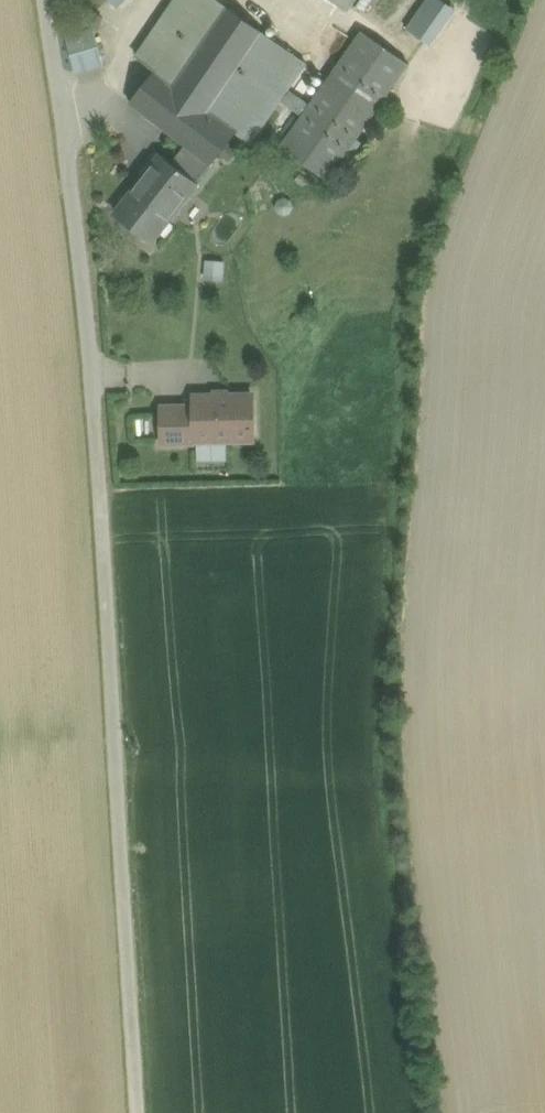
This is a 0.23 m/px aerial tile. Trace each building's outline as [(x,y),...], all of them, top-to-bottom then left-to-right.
[(111,11),(124,0),(102,0),(111,11)] [(209,0),(179,0),(135,61),(148,71),(123,107),(169,140),(153,162),(108,224),(150,254),(235,136),(254,150),(282,111),(298,122),(276,153),(324,188),(409,71),(360,35),(309,106),(287,91),(303,68),(209,0)] [(341,17),(354,0),(317,0),(341,17)] [(402,26),(427,43),(452,7),(443,0),(420,0),(402,26)] [(97,34),(65,42),(75,83),(106,76),(97,34)] [(254,397),(150,403),(153,454),(257,448),(254,397)]
